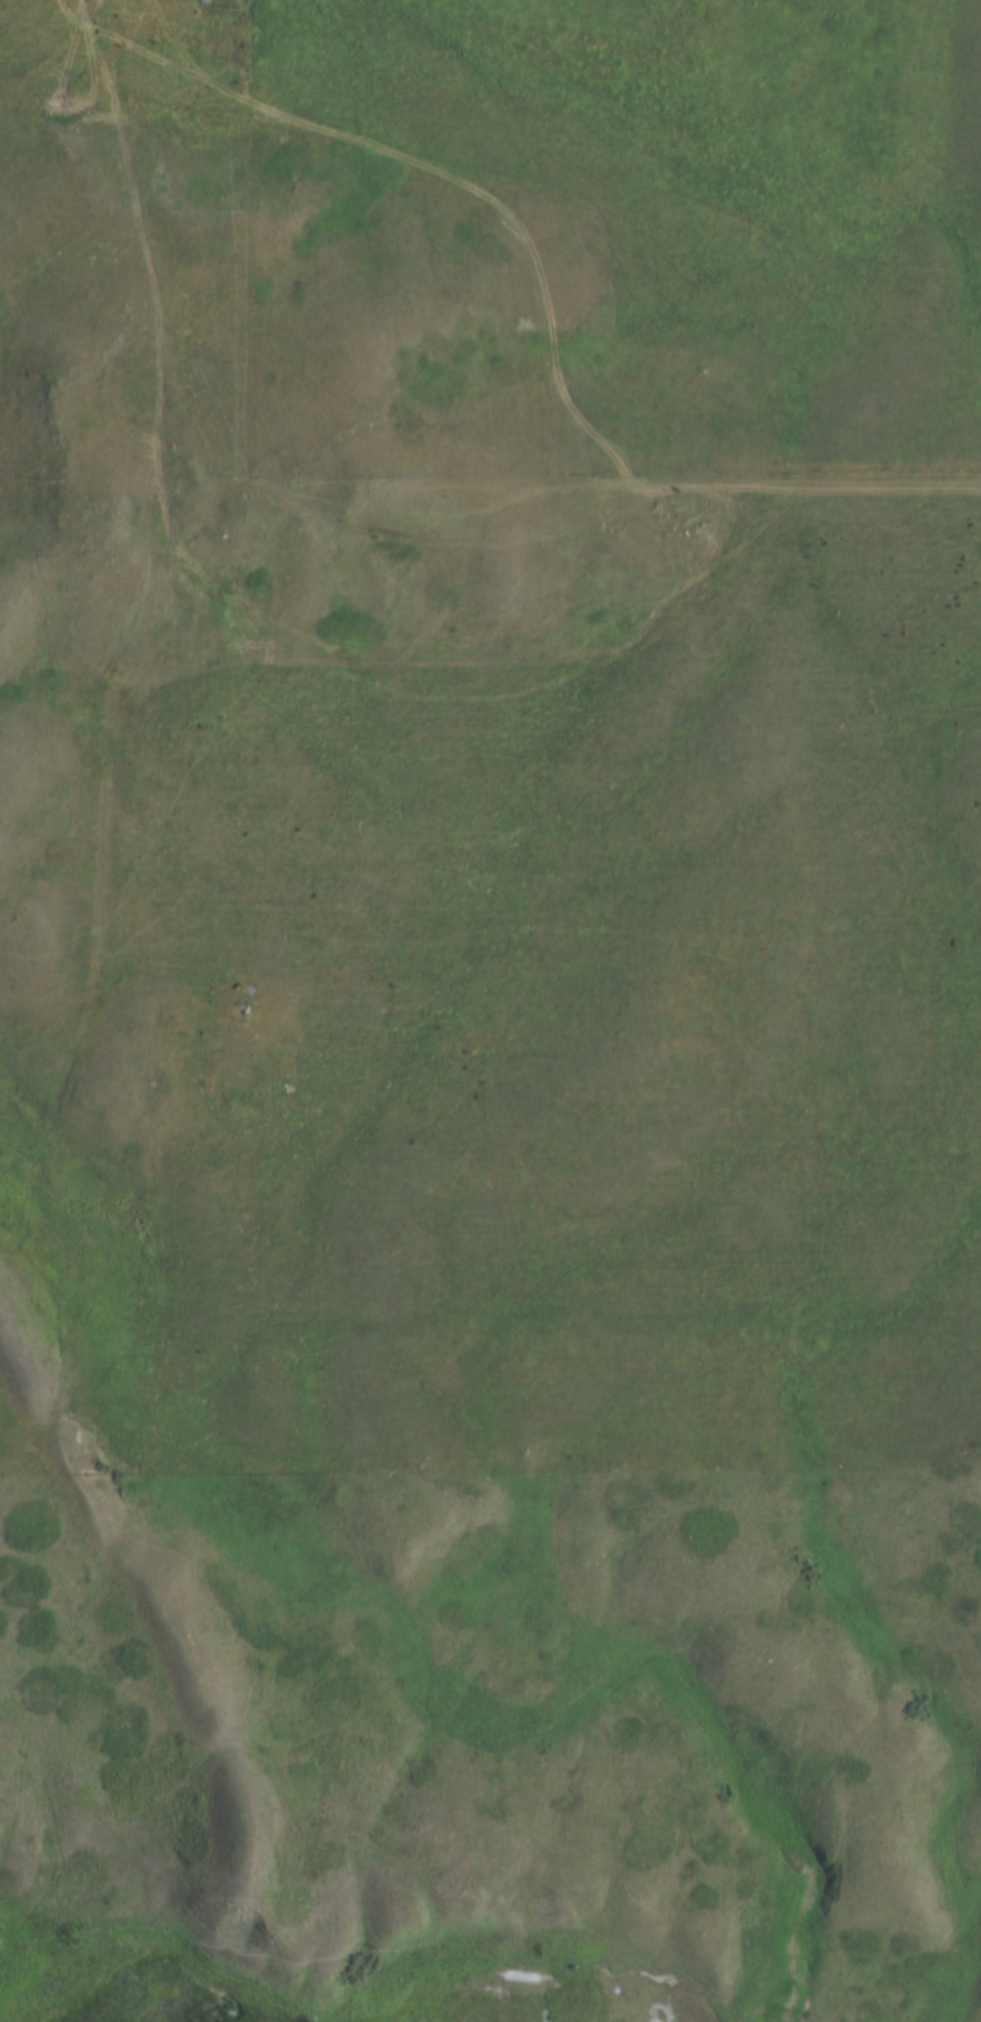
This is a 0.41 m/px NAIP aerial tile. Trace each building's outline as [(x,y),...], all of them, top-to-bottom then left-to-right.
[(256,1011),(256,998),(242,998),(242,1011),(256,1011)]
